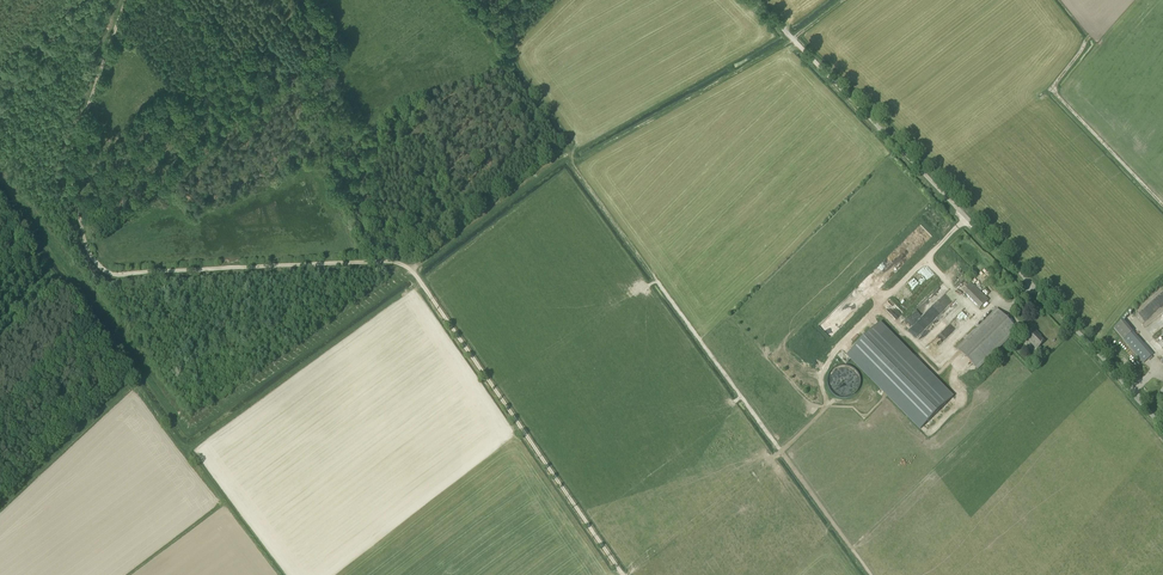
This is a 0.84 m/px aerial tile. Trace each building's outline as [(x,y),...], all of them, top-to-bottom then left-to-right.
[(941,319),(946,319),(946,286),(943,283),(911,314),(911,319),(920,319),(923,316),(928,321),(936,321),(936,320),(940,320),(941,319)] [(988,300),(971,283),(963,292),(980,309),(988,300)] [(1162,306),(1162,305),(1162,304),(1162,303),(1162,299),(1159,295),(1144,309),(1152,317),(1162,306)] [(957,348),(978,369),(1017,330),(997,309),(957,348)] [(1144,363),(1148,359),(1149,360),(1153,358),(1152,356),(1153,355),(1133,332),(1123,320),(1114,329),(1124,340),(1144,363)] [(920,429),(953,397),(879,323),(847,355),(920,429)] [(1156,337),(1162,332),(1162,327),(1154,334),(1156,337)] [(1026,338),(1037,349),(1044,342),(1037,335),(1038,334),(1034,330),(1026,338)]
